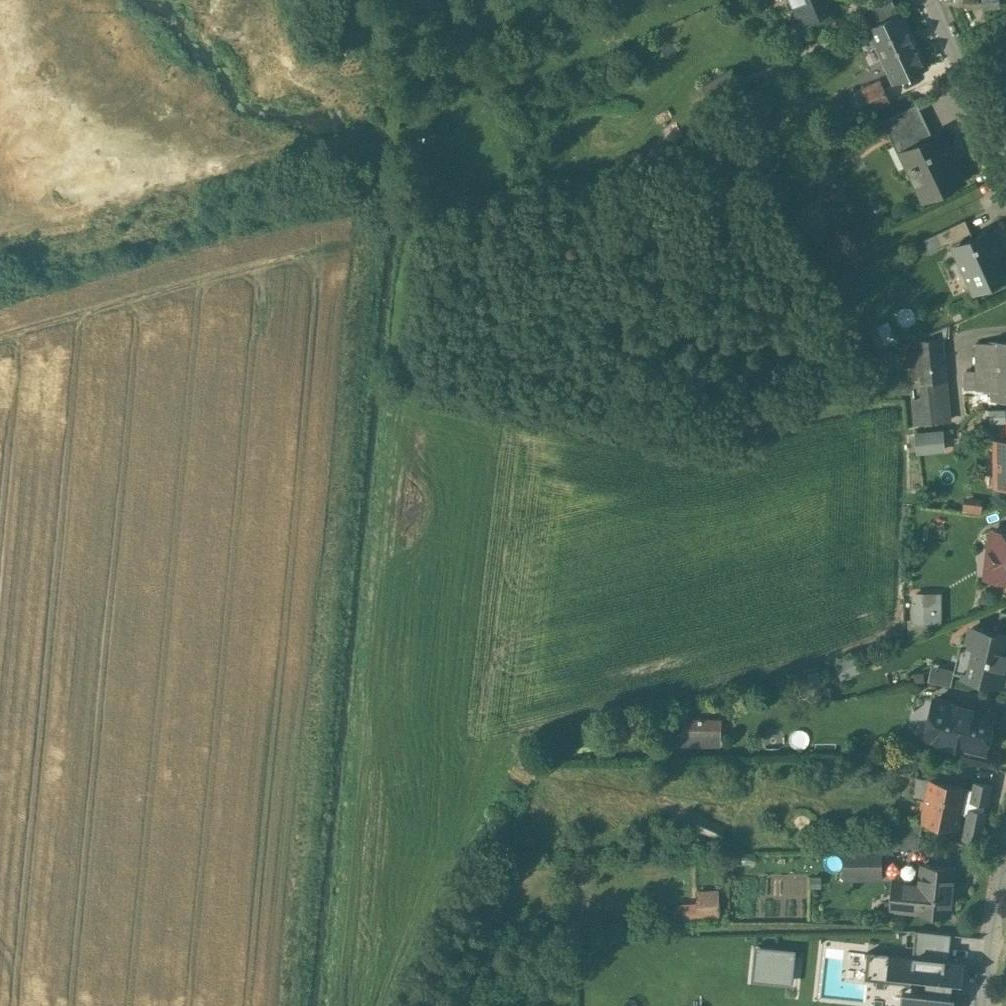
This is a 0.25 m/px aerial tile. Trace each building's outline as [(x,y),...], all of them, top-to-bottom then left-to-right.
[(787,9),(795,5),(792,0),(784,0),(787,9)] [(795,5),(797,4),(805,23),(826,14),(824,10),(837,4),(835,0),(792,0),(795,5)] [(926,67),(899,12),(867,28),(875,45),(877,44),(895,81),(926,67)] [(731,70),(703,88),(717,109),(745,91),(731,70)] [(880,79),(849,93),(859,114),(889,100),(880,79)] [(915,103),(881,119),(893,144),(900,140),(905,149),(931,137),(915,103)] [(931,137),(905,149),(911,163),(907,165),(923,199),(962,180),(940,133),(931,137)] [(821,164),(803,173),(808,185),(826,177),(821,164)] [(963,220),(935,233),(941,244),(968,232),(963,220)] [(953,246),(973,291),(1005,276),(1005,273),(987,231),(953,246)] [(873,326),(878,344),(897,339),(892,320),(873,326)] [(940,337),(916,339),(920,383),(944,381),(940,337)] [(991,342),(992,390),(992,398),(1005,397),(1005,341),(991,342)] [(991,342),(975,342),(976,390),(992,390),(991,342)] [(944,381),(920,383),(921,397),(912,398),(915,423),(948,420),(944,381)] [(946,427),(917,428),(918,451),(947,449),(946,427)] [(995,441),(996,485),(1005,484),(1005,441),(995,441)] [(991,531),(989,547),(992,547),(995,550),(991,576),(995,581),(1003,582),(1005,580),(1005,533),(991,531)] [(914,590),(914,623),(943,623),(944,590),(914,590)] [(1001,611),(995,635),(1005,637),(1005,612),(1001,611)] [(971,629),(960,676),(998,684),(1005,651),(1005,637),(995,635),(971,629)] [(934,661),(929,679),(952,684),(957,667),(934,661)] [(993,713),(933,698),(924,737),(935,740),(936,742),(955,746),(957,745),(963,747),(984,751),(984,750),(993,713)] [(680,715),(679,744),(724,745),(724,716),(680,715)] [(984,751),(963,747),(960,760),(994,768),(998,754),(984,750),(984,751)] [(929,778),(916,775),(912,793),(926,796),(929,778)] [(963,785),(929,778),(926,796),(921,821),(922,821),(955,827),(963,785)] [(984,841),(994,782),(972,778),(962,837),(984,841)] [(921,821),(893,815),(886,848),(917,847),(922,821),(921,821)] [(879,848),(843,849),(844,877),(880,876),(879,848)] [(953,869),(920,865),(917,893),(901,892),(900,908),(948,914),(953,869)] [(679,900),(680,917),(722,915),(721,886),(698,887),(699,899),(679,900)] [(884,948),(880,978),(903,981),(900,1005),(949,1005),(952,984),(958,985),(961,958),(884,948)]
